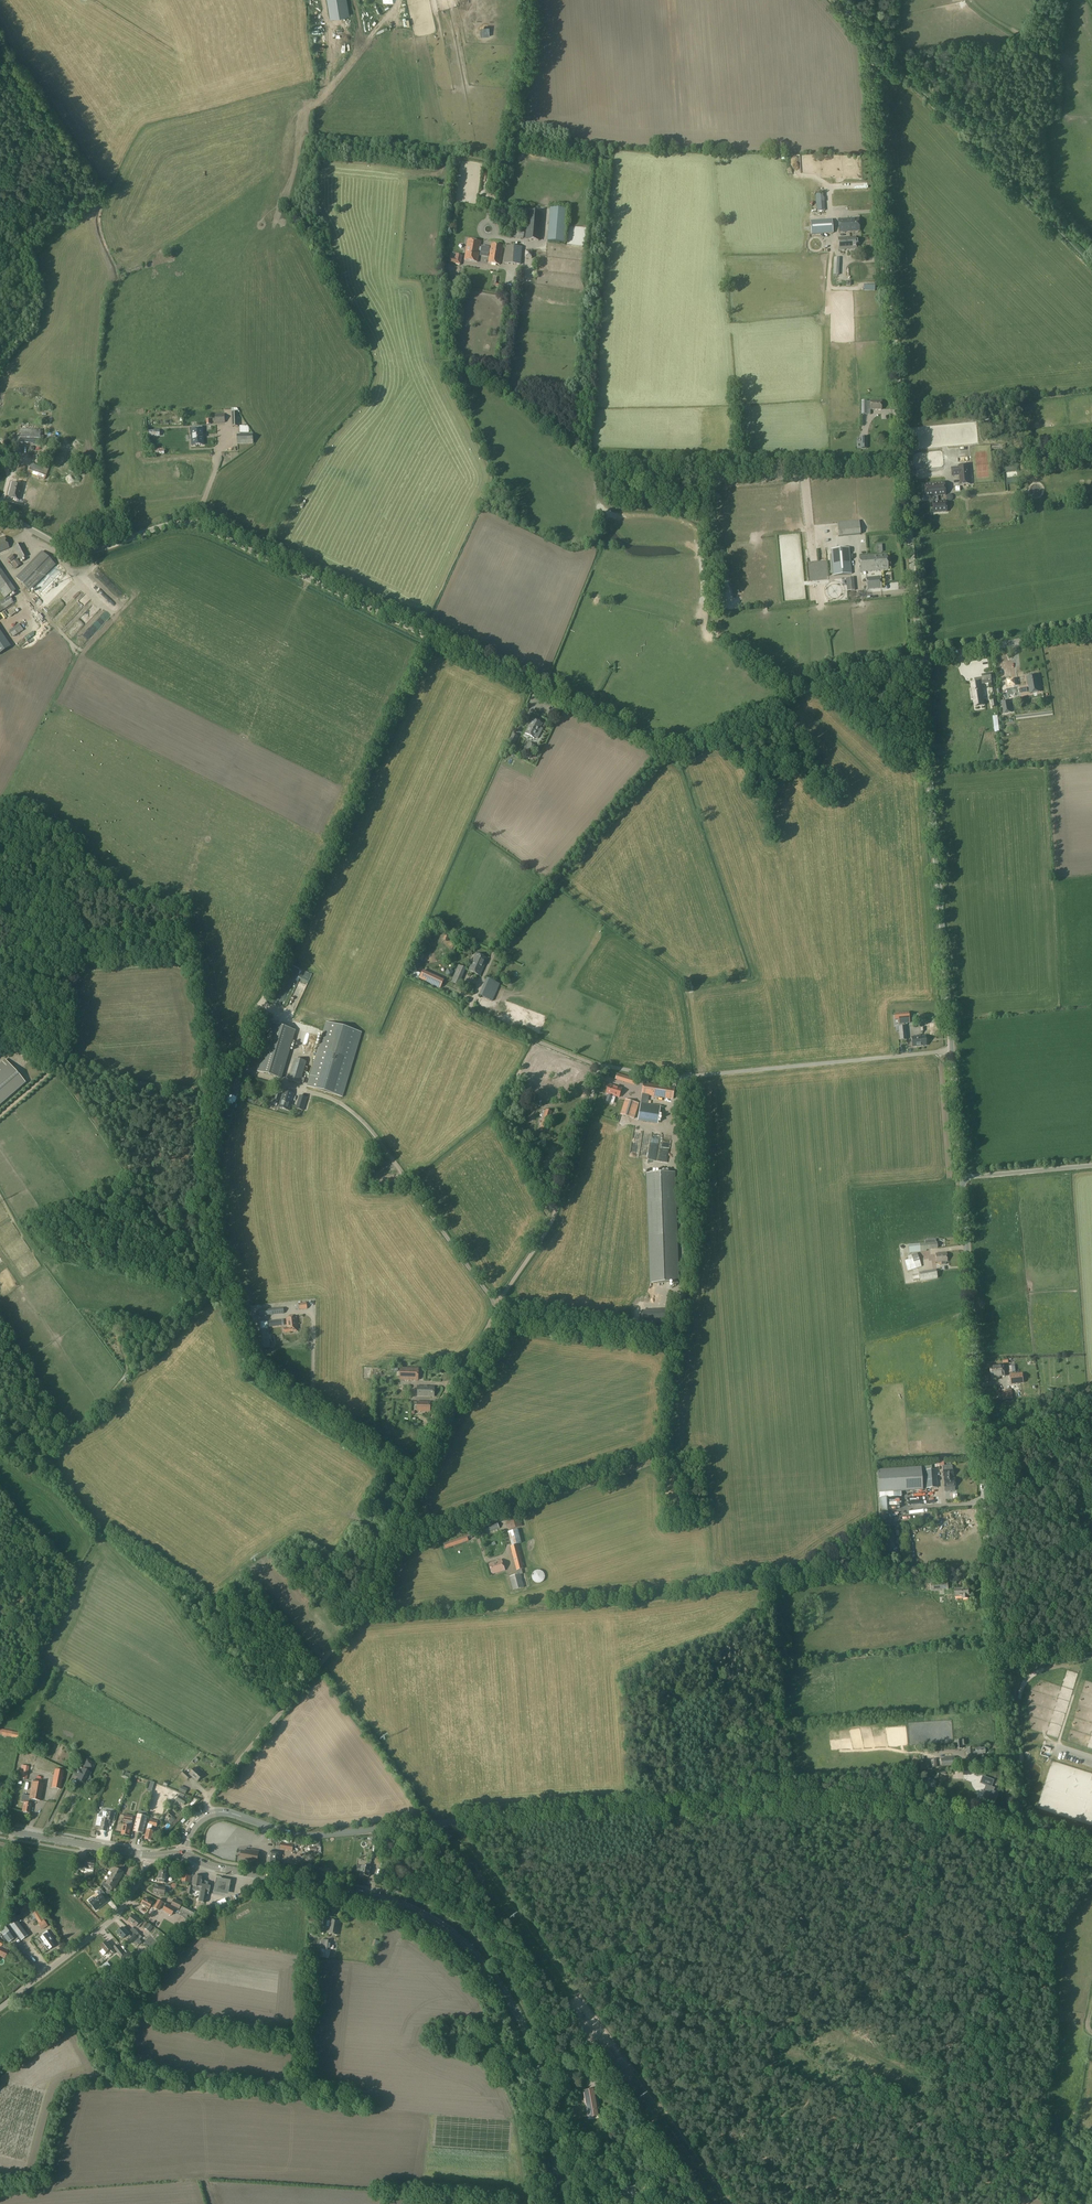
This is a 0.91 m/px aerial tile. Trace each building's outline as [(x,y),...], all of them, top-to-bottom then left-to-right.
[(331,18),(349,15),(346,0),(327,0),(331,18)] [(481,36),(489,36),(489,27),(480,28),(481,36)] [(846,199),(840,199),(841,196),(831,196),(830,205),(846,206),(846,199)] [(816,199),(816,214),(824,214),(823,198),(816,199)] [(550,208),(547,241),(564,243),(567,210),(550,208)] [(540,240),(542,213),(529,212),(526,239),(540,240)] [(839,233),(860,231),(859,218),(838,220),(839,233)] [(832,220),(810,221),(811,234),(833,233),(832,220)] [(512,230),(511,237),(521,239),(522,232),(512,230)] [(839,250),(856,249),(855,237),(838,238),(839,250)] [(491,249),(480,247),(481,242),(468,240),(464,260),(477,262),(479,252),(481,252),(481,253),(488,254),(488,253),(490,253),(488,263),(499,265),(502,247),(491,245),(491,249)] [(505,247),(504,264),(516,264),(521,265),(522,248),(518,247),(505,247)] [(460,265),(462,256),(456,254),(455,259),(452,258),(451,263),(460,265)] [(503,386),(502,386),(506,388),(509,390),(512,385),(506,381),(503,386)] [(513,385),(510,390),(516,394),(519,389),(513,385)] [(881,410),(881,401),(870,401),(870,402),(862,402),(862,411),(867,411),(867,409),(870,409),(870,410),(881,410)] [(215,422),(225,422),(225,414),(215,414),(215,422)] [(208,426),(208,441),(214,441),(214,437),(223,437),(222,426),(208,426)] [(191,429),(191,446),(204,445),(203,429),(202,427),(191,427),(191,429)] [(43,438),(44,430),(31,430),(31,434),(20,434),(20,443),(40,443),(40,438),(43,438)] [(238,443),(253,443),(253,434),(237,435),(238,443)] [(839,438),(831,438),(831,454),(839,454),(839,438)] [(975,451),(976,458),(979,458),(979,461),(985,459),(983,450),(975,451)] [(45,479),(48,470),(31,464),(28,473),(45,479)] [(970,485),(969,465),(959,465),(959,468),(951,468),(952,477),(959,476),(960,485),(970,485)] [(933,496),(934,500),(934,502),(938,501),(938,496),(945,495),(944,482),(924,484),(925,497),(933,496)] [(12,483),(9,498),(19,500),(23,485),(12,483)] [(933,513),(947,512),(946,501),(932,502),(933,513)] [(838,536),(860,534),(859,521),(837,523),(838,536)] [(9,548),(4,537),(0,539),(0,552),(9,548)] [(20,559),(28,555),(21,543),(14,547),(20,559)] [(833,576),(851,574),(849,548),(831,549),(833,576)] [(30,591),(55,564),(42,551),(16,578),(30,591)] [(861,572),(888,569),(887,555),(860,557),(861,572)] [(16,558),(10,563),(15,569),(21,564),(16,558)] [(15,590),(0,569),(0,591),(5,598),(15,590)] [(867,590),(881,589),(880,577),(866,578),(867,590)] [(847,591),(855,590),(854,578),(846,578),(847,591)] [(40,591),(34,598),(38,602),(44,595),(40,591)] [(13,603),(9,597),(0,603),(0,612),(13,603)] [(26,608),(32,615),(37,611),(31,604),(26,608)] [(13,637),(23,630),(19,624),(9,631),(13,637)] [(8,640),(11,638),(6,631),(3,634),(8,640)] [(8,646),(0,634),(0,652),(8,646)] [(1038,675),(1026,677),(1029,693),(1041,691),(1038,675)] [(984,686),(992,684),(991,676),(982,677),(983,679),(975,680),(976,686),(971,686),(971,690),(970,690),(972,700),(973,700),(974,708),(985,706),(982,686),(984,685),(984,686)] [(1014,677),(1007,678),(1008,688),(1015,687),(1014,677)] [(1010,700),(1001,702),(1003,714),(1012,712),(1010,700)] [(542,724),(533,720),(525,734),(534,738),(535,737),(537,738),(542,730),(539,729),(542,724)] [(513,746),(518,736),(512,733),(507,744),(513,746)] [(530,742),(525,752),(531,755),(536,745),(530,742)] [(480,975),(487,959),(476,954),(469,971),(480,975)] [(291,964),(288,970),(296,974),(299,968),(291,964)] [(458,985),(465,969),(459,966),(452,982),(458,985)] [(432,974),(423,970),(419,978),(428,982),(432,974)] [(493,1001),(500,984),(488,978),(481,995),(493,1001)] [(907,1013),(896,1015),(896,1019),(899,1019),(900,1023),(908,1022),(907,1013)] [(342,1097),(362,1032),(326,1022),(307,1086),(342,1097)] [(270,1026),(271,1026),(258,1072),(282,1080),(295,1033),(297,1034),(298,1032),(271,1024),(270,1026)] [(906,1027),(899,1027),(900,1041),(908,1041),(906,1027)] [(921,1036),(917,1036),(917,1037),(911,1037),(912,1047),(926,1045),(925,1036),(921,1036)] [(0,1063),(0,1106),(25,1084),(5,1058),(0,1063)] [(307,1062),(295,1058),(288,1080),(300,1083),(301,1083),(304,1084),(305,1079),(302,1078),(307,1062)] [(637,1079),(617,1073),(616,1079),(636,1085),(637,1079)] [(658,1123),(660,1106),(648,1104),(649,1095),(673,1099),(674,1087),(647,1083),(644,1083),(638,1120),(658,1123)] [(619,1097),(621,1089),(609,1085),(607,1093),(619,1097)] [(289,1111),(294,1094),(284,1091),(279,1108),(289,1111)] [(303,1110),(306,1098),(300,1096),(296,1108),(303,1110)] [(539,1106),(541,1100),(531,1097),(529,1103),(539,1106)] [(634,1118),(639,1103),(626,1099),(621,1114),(634,1118)] [(545,1110),(543,1110),(541,1117),(543,1117),(539,1131),(545,1133),(552,1111),(545,1109),(545,1110)] [(651,1157),(658,1158),(660,1149),(653,1148),(651,1157)] [(675,1173),(646,1174),(650,1283),(679,1282),(675,1173)] [(925,1241),(925,1243),(909,1244),(910,1253),(926,1251),(926,1250),(937,1249),(937,1242),(935,1242),(935,1240),(925,1241)] [(909,1271),(922,1266),(917,1253),(908,1256),(909,1259),(905,1261),(909,1271)] [(947,1253),(940,1253),(936,1254),(936,1263),(941,1263),(941,1265),(945,1265),(945,1262),(947,1262),(947,1253)] [(921,1281),(938,1278),(936,1271),(920,1274),(921,1281)] [(641,1312),(642,1325),(668,1324),(667,1311),(641,1312)] [(292,1317),(292,1315),(289,1316),(289,1318),(286,1318),(287,1328),(284,1328),(284,1333),(298,1332),(299,1331),(297,1317),(292,1317)] [(263,1346),(271,1345),(269,1327),(285,1325),(284,1319),(260,1321),(263,1346)] [(999,1377),(999,1376),(1004,1375),(1003,1365),(991,1367),(991,1376),(994,1376),(994,1378),(999,1377)] [(406,1368),(403,1368),(400,1368),(400,1378),(406,1378),(419,1379),(419,1369),(406,1368)] [(1022,1374),(1010,1375),(1011,1383),(1023,1382),(1022,1374)] [(434,1396),(435,1386),(418,1386),(418,1396),(434,1396)] [(1012,1389),(1002,1390),(1003,1398),(1003,1399),(1013,1398),(1012,1389)] [(431,1411),(431,1402),(417,1401),(417,1411),(431,1411)] [(952,1464),(942,1465),(942,1469),(941,1469),(942,1475),(945,1475),(945,1478),(943,1478),(944,1485),(955,1484),(954,1477),(952,1477),(951,1475),(953,1475),(952,1464)] [(965,1482),(973,1478),(966,1467),(958,1471),(965,1482)] [(879,1491),(923,1488),(922,1468),(878,1471),(879,1491)] [(927,1487),(938,1486),(937,1469),(925,1470),(927,1487)] [(878,1497),(879,1511),(886,1511),(886,1497),(878,1497)] [(509,1530),(521,1526),(518,1515),(506,1518),(509,1530)] [(480,1534),(499,1528),(498,1523),(478,1529),(480,1534)] [(521,1568),(523,1568),(517,1544),(521,1543),(517,1531),(509,1533),(512,1546),(510,1546),(516,1570),(517,1574),(522,1573),(521,1568)] [(445,1549),(468,1541),(467,1539),(472,1538),(471,1534),(444,1544),(445,1549)] [(492,1574),(505,1570),(501,1560),(489,1563),(492,1574)] [(533,1573),(532,1575),(532,1578),(533,1581),(535,1582),(538,1583),(540,1583),(543,1581),(544,1579),(545,1576),(544,1574),(543,1572),(540,1570),(538,1570),(535,1571),(533,1573)] [(514,1589),(524,1587),(520,1574),(510,1577),(514,1589)] [(931,1591),(949,1589),(948,1580),(931,1581),(931,1591)] [(969,1598),(969,1595),(969,1588),(958,1589),(955,1589),(956,1597),(963,1596),(963,1598),(969,1598)] [(19,1733),(0,1729),(0,1734),(18,1738),(19,1733)] [(956,1749),(963,1748),(962,1745),(966,1745),(966,1740),(955,1741),(956,1749)] [(981,1748),(981,1746),(975,1747),(976,1752),(973,1752),(972,1748),(967,1748),(968,1757),(983,1755),(983,1754),(985,1753),(985,1747),(981,1748)] [(955,1757),(941,1759),(942,1765),(955,1764),(955,1757)] [(92,1770),(95,1763),(87,1759),(84,1766),(86,1767),(84,1770),(82,1769),(81,1771),(78,1769),(76,1774),(79,1776),(77,1780),(85,1784),(85,1783),(84,1783),(86,1780),(87,1780),(90,1779),(91,1778),(89,1775),(88,1774),(89,1772),(87,1771),(89,1768),(92,1770)] [(26,1779),(29,1768),(21,1766),(19,1778),(26,1779)] [(197,1782),(203,1775),(195,1768),(189,1774),(197,1782)] [(60,1789),(63,1772),(55,1770),(51,1788),(60,1789)] [(129,1779),(131,1774),(123,1771),(121,1776),(129,1779)] [(187,1780),(190,1776),(184,1771),(181,1774),(187,1780)] [(994,1798),(996,1794),(994,1793),(995,1791),(993,1791),(994,1788),(991,1787),(993,1780),(985,1777),(986,1774),(982,1773),(981,1775),(982,1776),(980,1783),(986,1785),(984,1790),(986,1790),(984,1796),(987,1797),(986,1799),(991,1800),(991,1799),(993,1800),(994,1798)] [(41,1801),(44,1784),(32,1782),(29,1799),(28,1803),(24,1803),(22,1812),(30,1813),(32,1804),(32,1800),(41,1801)] [(184,1798),(186,1794),(164,1786),(162,1795),(166,1797),(166,1796),(177,1800),(184,1805),(187,1800),(184,1798)] [(113,1822),(115,1814),(107,1812),(106,1819),(102,1819),(100,1830),(107,1831),(109,1821),(113,1822)] [(145,1816),(145,1814),(138,1812),(134,1831),(138,1833),(143,1816),(145,1816)] [(143,1834),(148,1817),(143,1816),(138,1833),(143,1834)] [(130,1836),(132,1827),(123,1825),(121,1834),(130,1836)] [(152,1841),(154,1832),(147,1830),(145,1839),(152,1841)] [(292,1851),(293,1844),(283,1842),(282,1849),(292,1851)] [(259,1851),(251,1850),(251,1851),(246,1850),(246,1851),(242,1851),(240,1859),(257,1862),(259,1851)] [(278,1865),(280,1854),(268,1852),(266,1863),(278,1865)] [(94,1870),(95,1860),(86,1858),(85,1863),(82,1862),(81,1870),(84,1871),(85,1868),(94,1870)] [(111,1875),(119,1880),(123,1873),(120,1870),(121,1867),(123,1868),(125,1865),(117,1861),(115,1864),(114,1863),(112,1862),(110,1865),(112,1866),(115,1868),(111,1875)] [(287,1861),(286,1867),(296,1869),(297,1863),(287,1861)] [(369,1877),(371,1863),(367,1863),(366,1867),(362,1866),(362,1867),(358,1866),(357,1871),(361,1871),(361,1875),(369,1877)] [(167,1883),(167,1881),(168,1870),(159,1869),(158,1879),(157,1882),(167,1883)] [(115,1889),(119,1880),(111,1875),(106,1883),(103,1882),(102,1885),(109,1889),(110,1886),(115,1889)] [(189,1883),(191,1876),(183,1875),(182,1881),(189,1883)] [(203,1878),(195,1876),(194,1877),(193,1878),(193,1879),(193,1880),(192,1886),(189,1885),(187,1893),(192,1894),(193,1890),(200,1892),(198,1901),(205,1902),(207,1894),(209,1895),(211,1884),(202,1883),(203,1878)] [(231,1881),(216,1878),(213,1893),(228,1896),(231,1881)] [(164,1895),(166,1887),(155,1885),(153,1894),(164,1895)] [(107,1902),(104,1898),(107,1896),(102,1890),(99,1892),(101,1894),(94,1900),(92,1898),(88,1901),(96,1911),(100,1908),(107,1902)] [(156,1904),(145,1898),(141,1904),(149,1909),(151,1905),(160,1910),(164,1902),(159,1899),(156,1904)] [(27,1899),(21,1906),(24,1908),(25,1909),(31,1902),(27,1899)] [(172,1906),(176,1908),(181,1910),(182,1908),(183,1906),(174,1901),(172,1906)] [(176,1908),(172,1906),(167,1903),(163,1910),(172,1915),(176,1908)] [(195,1918),(197,1913),(184,1906),(181,1911),(195,1918)] [(21,1920),(16,1913),(12,1916),(14,1918),(8,1923),(21,1940),(28,1935),(18,1922),(21,1920)] [(28,1919),(36,1928),(40,1924),(32,1915),(28,1919)] [(136,1927),(141,1921),(133,1915),(128,1920),(136,1927)] [(329,1921),(327,1921),(328,1918),(323,1918),(321,1925),(326,1926),(329,1927),(327,1933),(338,1935),(341,1922),(330,1919),(329,1921)] [(320,1928),(321,1921),(310,1919),(309,1926),(320,1928)] [(151,1933),(156,1928),(152,1924),(146,1921),(142,1926),(151,1933)] [(139,1940),(134,1935),(132,1937),(128,1933),(123,1928),(118,1932),(123,1938),(126,1936),(135,1945),(139,1940)] [(134,1935),(139,1940),(141,1937),(133,1928),(130,1930),(134,1935)] [(42,1936),(39,1939),(47,1949),(54,1944),(50,1939),(51,1938),(46,1931),(41,1934),(42,1936)] [(8,1932),(3,1936),(8,1943),(13,1939),(8,1932)] [(8,1950),(1,1947),(4,1942),(0,1940),(0,1956),(5,1958),(8,1950)] [(329,1957),(331,1941),(325,1940),(324,1949),(321,1949),(320,1956),(329,1957)] [(114,1952),(112,1948),(106,1942),(101,1946),(103,1949),(100,1952),(103,1955),(108,1951),(111,1954),(114,1952)] [(121,1957),(124,1954),(117,1944),(113,1947),(121,1957)] [(111,1968),(107,1963),(101,1968),(105,1973),(111,1968)] [(592,2089),(583,2091),(588,2118),(597,2116),(592,2089)] [(633,2182),(618,2184),(620,2198),(636,2196),(633,2182)]
